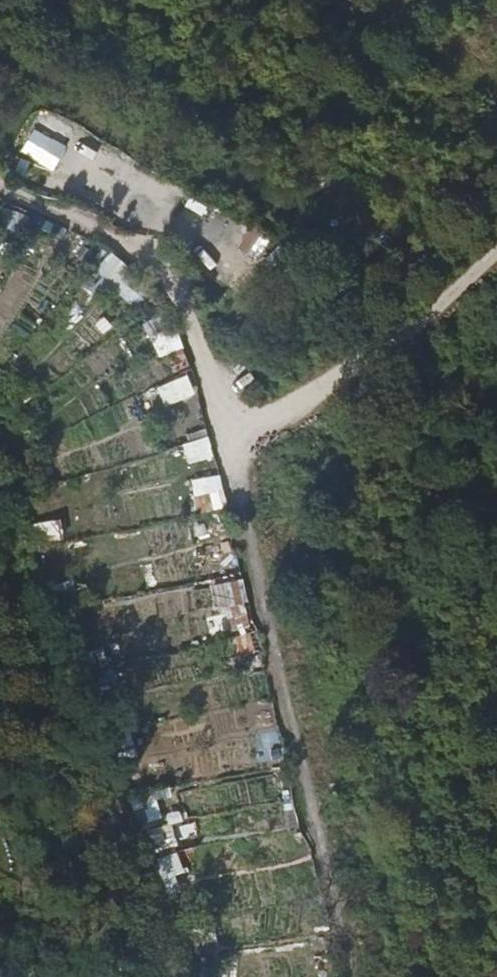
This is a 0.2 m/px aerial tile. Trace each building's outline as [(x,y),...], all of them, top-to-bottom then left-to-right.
[(21,154),(54,169),(66,142),(33,127),(21,154)] [(87,143),(81,153),(106,167),(112,157),(87,143)] [(110,251),(93,270),(134,308),(152,289),(110,251)] [(211,253),(201,263),(225,286),(235,276),(211,253)] [(153,317),(141,325),(156,345),(167,337),(153,317)] [(156,387),(164,407),(196,393),(187,373),(156,387)] [(221,474),(192,478),(197,511),(226,507),(221,474)] [(31,521),(32,540),(60,539),(60,519),(31,521)] [(240,578),(209,586),(216,612),(224,610),(230,631),(253,624),(240,578)] [(224,960),(223,937),(206,937),(207,961),(224,960)]
